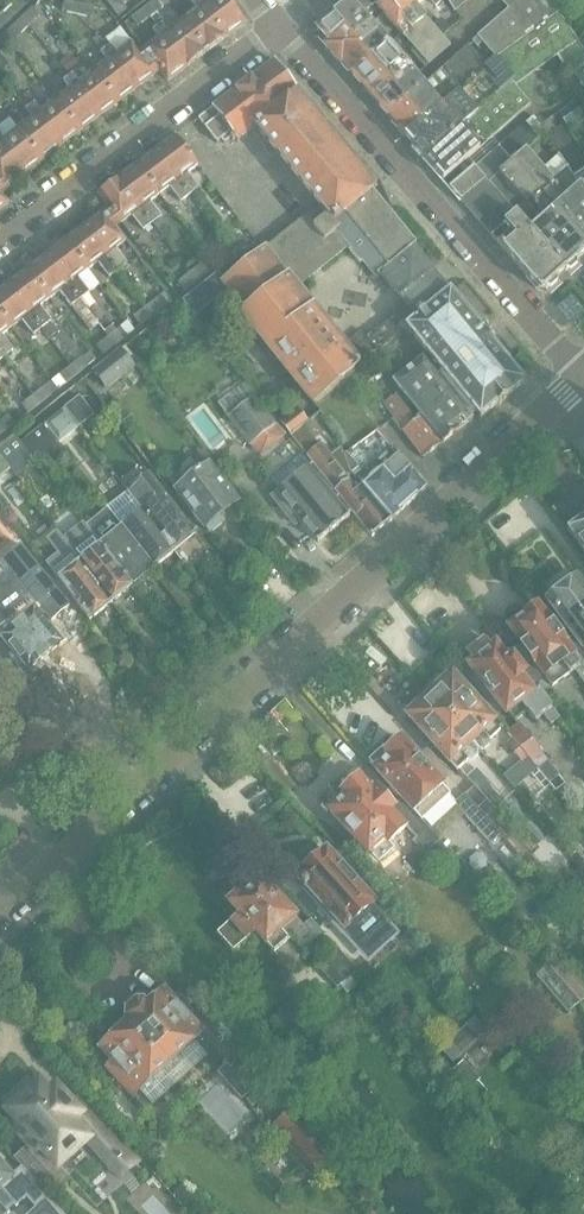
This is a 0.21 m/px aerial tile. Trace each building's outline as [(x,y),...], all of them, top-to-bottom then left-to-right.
[(30,0),(14,0),(12,2),(20,10),(30,0)] [(131,13),(121,0),(114,0),(110,3),(122,19),(131,13)] [(164,9),(157,0),(143,10),(150,19),(164,9)] [(224,40),(193,0),(185,0),(194,12),(182,22),(206,53),(224,40)] [(203,4),(200,0),(193,0),(224,40),(243,25),(225,0),(208,0),(203,4)] [(316,29),(317,31),(317,38),(328,51),(337,61),(347,73),(350,72),(351,73),(385,45),(385,44),(361,16),(374,4),(371,0),(355,0),(350,4),(350,3),(316,29)] [(374,4),(375,3),(399,31),(427,64),(428,65),(450,46),(442,37),(426,19),(415,7),(424,0),(371,0),(374,4)] [(454,12),(468,0),(447,0),(454,12)] [(503,2),(510,10),(507,13),(528,37),(556,18),(545,2),(544,0),(505,0),(503,2)] [(91,17),(93,7),(65,1),(63,10),(91,17)] [(20,10),(12,2),(0,13),(0,24),(2,27),(20,10)] [(29,26),(39,16),(32,8),(22,18),(29,26)] [(139,27),(150,19),(143,10),(132,18),(139,27)] [(507,13),(492,25),(513,48),(528,37),(507,13)] [(158,27),(163,24),(157,15),(152,19),(158,27)] [(11,43),(29,26),(22,18),(10,30),(4,35),(11,43)] [(447,181),(468,163),(530,108),(535,75),(557,59),(571,78),(574,76),(583,90),(583,60),(556,18),(528,37),(513,48),(497,60),(512,84),(426,161),(430,162),(447,181)] [(440,20),(434,26),(443,35),(449,30),(440,20)] [(188,67),(206,53),(182,22),(167,34),(161,26),(157,29),(188,67)] [(478,38),(472,42),(473,43),(478,48),(483,44),(496,58),(497,60),(513,48),(492,25),(478,38)] [(111,47),(107,50),(136,88),(156,73),(155,72),(154,73),(132,43),(131,44),(119,28),(105,39),(111,47)] [(169,82),(188,67),(157,29),(152,33),(158,41),(145,51),(169,82)] [(11,43),(4,35),(0,38),(0,53),(3,50),(11,43)] [(388,116),(422,86),(416,79),(385,45),(351,73),(353,75),(352,78),(359,86),(362,85),(382,108),(388,116)] [(422,86),(388,116),(389,116),(392,120),(390,122),(398,131),(405,140),(445,104),(486,68),(486,67),(468,47),(468,46),(422,86)] [(118,102),(136,88),(107,50),(103,53),(108,60),(94,71),(118,102)] [(0,56),(0,57),(0,70),(2,73),(9,67),(0,56)] [(66,76),(76,68),(68,58),(59,66),(66,76)] [(512,84),(497,60),(496,58),(486,67),(486,68),(445,104),(405,140),(424,160),(424,162),(426,161),(512,84)] [(188,305),(198,318),(227,294),(237,306),(236,308),(238,311),(236,312),(311,407),(362,366),(361,364),(345,344),(300,288),(347,250),(360,265),(361,264),(375,281),(382,276),(406,306),(366,338),(377,351),(378,352),(408,328),(478,415),(482,420),(497,409),(498,410),(506,403),(505,402),(523,387),(524,388),(525,387),(524,386),(523,387),(482,337),(410,250),(414,247),(388,214),(385,217),(370,199),(374,196),(371,193),(375,189),(372,185),(371,185),(365,178),(366,178),(363,173),(359,176),(296,95),(297,94),(285,78),(273,62),(242,86),(200,119),(218,142),(221,140),(224,143),(230,138),(233,141),(236,138),(238,141),(258,126),(322,204),(227,281),(221,274),(186,303),(188,305)] [(98,117),(118,102),(94,71),(79,83),(73,76),(69,79),(98,117)] [(79,132),(98,117),(69,79),(64,83),(69,90),(55,100),(79,132)] [(61,145),(79,132),(55,100),(41,111),(36,104),(32,107),(61,145)] [(580,114),(574,104),(559,114),(565,124),(580,114)] [(42,160),(61,145),(32,107),(28,110),(33,117),(18,128),(42,160)] [(498,150),(499,152),(510,165),(536,194),(552,212),(550,214),(582,250),(583,248),(583,203),(569,181),(562,171),(554,160),(540,173),(522,154),(540,138),(545,133),(540,126),(534,118),(528,124),(527,125),(500,148),(498,150)] [(561,127),(556,130),(550,120),(540,126),(556,152),(571,142),(561,127)] [(42,160),(18,128),(4,139),(0,134),(0,145),(23,175),(42,160)] [(191,171),(198,165),(176,137),(158,151),(191,195),(199,188),(188,174),(191,172),(191,171)] [(23,175),(0,145),(0,185),(3,188),(2,189),(3,190),(23,175)] [(552,212),(510,165),(497,150),(475,171),(498,198),(515,217),(565,273),(572,267),(571,260),(582,250),(549,214),(552,212)] [(139,165),(161,195),(161,194),(169,188),(180,202),(191,195),(158,151),(139,165)] [(454,189),(475,171),(468,163),(447,181),(454,189)] [(151,202),(161,195),(139,165),(120,180),(153,223),(162,216),(151,202)] [(515,217),(498,198),(475,171),(454,189),(450,192),(536,293),(546,291),(565,273),(515,217)] [(569,181),(583,203),(583,171),(569,181)] [(145,230),(153,223),(120,180),(101,194),(123,224),(134,215),(145,230)] [(126,242),(105,214),(104,213),(87,226),(120,270),(126,265),(115,250),(126,242)] [(110,278),(120,270),(87,226),(68,241),(90,270),(98,263),(110,278)] [(240,236),(229,245),(235,254),(237,252),(247,245),(240,236)] [(90,270),(68,241),(48,256),(82,300),(100,286),(88,271),(90,270)] [(223,263),(235,254),(229,245),(217,254),(223,263)] [(48,256),(29,270),(50,299),(59,293),(71,308),(82,300),(48,256)] [(198,283),(209,274),(203,265),(191,274),(198,283)] [(40,307),(50,299),(29,270),(11,284),(43,329),(44,328),(51,337),(55,334),(49,325),(52,323),(40,307)] [(187,291),(198,283),(191,274),(180,283),(187,291)] [(0,292),(0,313),(11,328),(13,327),(21,321),(24,325),(33,337),(35,335),(43,329),(11,284),(0,292)] [(154,316),(172,302),(166,293),(148,307),(154,316)] [(188,305),(179,313),(189,325),(198,318),(188,305)] [(142,326),(154,316),(148,307),(135,317),(142,326)] [(11,328),(0,313),(0,349),(6,357),(12,352),(0,337),(11,328)] [(115,347),(134,332),(128,323),(108,338),(115,347)] [(361,331),(345,344),(361,364),(377,351),(366,338),(361,331)] [(104,355),(115,347),(108,338),(98,347),(104,355)] [(119,352),(94,371),(97,374),(107,387),(131,367),(121,355),(119,352)] [(79,375),(90,367),(83,358),(72,367),(79,375)] [(395,395),(384,404),(394,418),(393,418),(422,457),(470,421),(434,374),(424,361),(412,370),(396,382),(421,417),(415,422),(395,395)] [(59,391),(79,375),(72,367),(52,382),(59,391)] [(59,391),(52,382),(35,396),(41,405),(59,391)] [(227,416),(249,445),(276,424),(254,395),(227,416)] [(26,403),(23,406),(30,414),(41,405),(35,396),(26,403)] [(81,427),(94,416),(80,399),(67,410),(81,427)] [(62,409),(42,425),(57,443),(76,427),(62,409)] [(309,423),(308,422),(300,410),(283,424),(292,435),(305,426),(309,423)] [(15,426),(8,417),(0,423),(0,434),(2,436),(15,426)] [(41,426),(21,442),(40,465),(60,450),(42,427),(41,426)] [(305,426),(292,435),(307,455),(316,466),(315,467),(332,487),(340,497),(353,513),(372,536),(392,520),(356,478),(351,472),(344,454),(341,446),(331,454),(322,443),(318,447),(310,437),(313,435),(305,426)] [(0,445),(0,457),(16,477),(34,463),(19,443),(13,435),(0,445)] [(428,487),(411,468),(392,448),(379,459),(386,467),(382,470),(394,483),(390,487),(407,506),(428,487)] [(193,464),(171,481),(207,525),(209,527),(214,527),(221,521),(222,518),(219,514),(239,498),(227,482),(203,450),(200,453),(208,464),(199,472),(193,464)] [(346,452),(344,454),(351,472),(356,478),(392,520),(407,506),(390,487),(394,483),(382,470),(386,467),(379,459),(367,469),(363,473),(346,452)] [(302,454),(271,479),(281,491),(272,499),(288,518),(294,513),(319,542),(318,543),(319,544),(321,542),(331,534),(331,535),(340,528),(339,527),(350,517),(349,517),(336,501),(340,497),(332,487),(315,467),(313,465),(312,466),(302,454)] [(10,471),(0,459),(0,478),(10,471)] [(137,485),(130,491),(143,508),(177,549),(178,549),(178,548),(197,533),(199,534),(200,533),(198,531),(151,473),(137,485)] [(130,491),(108,507),(157,566),(177,549),(143,508),(130,491)] [(106,508),(87,524),(102,542),(136,583),(137,583),(137,582),(156,567),(157,566),(108,507),(106,508)] [(581,524),(566,534),(583,559),(583,521),(581,524)] [(136,583),(102,542),(87,524),(66,540),(115,600),(136,583)] [(60,554),(49,564),(89,613),(93,618),(91,619),(94,622),(95,621),(98,619),(96,616),(115,600),(66,540),(60,532),(49,541),(60,554)] [(0,631),(0,637),(17,659),(13,662),(23,675),(66,641),(56,628),(52,631),(41,617),(45,614),(51,621),(69,606),(19,545),(1,560),(16,579),(24,588),(0,607),(0,609),(11,623),(0,631)] [(577,580),(550,601),(583,646),(583,589),(577,580)] [(529,617),(522,608),(507,620),(513,628),(512,629),(523,643),(554,683),(574,668),(583,680),(583,661),(581,663),(539,609),(529,617)] [(492,650),(486,641),(470,654),(476,662),(475,663),(474,669),(505,711),(507,709),(514,719),(526,710),(536,724),(545,717),(551,726),(562,718),(540,690),(535,694),(523,677),(528,674),(511,651),(505,655),(500,649),(495,648),(492,650)] [(434,694),(430,697),(472,743),(472,742),(480,751),(483,751),(491,745),(491,741),(501,732),(452,677),(444,685),(439,686),(435,690),(434,694)] [(417,709),(408,717),(478,794),(479,793),(481,791),(483,789),(486,786),(471,769),(467,772),(463,766),(468,762),(471,762),(478,756),(478,752),(471,744),(472,743),(430,697),(427,700),(423,701),(418,705),(417,709)] [(519,723),(509,731),(514,737),(539,768),(548,761),(525,731),(519,723)] [(532,774),(539,768),(514,737),(513,738),(507,743),(532,774)] [(384,748),(370,761),(404,799),(423,820),(451,794),(402,740),(388,752),(384,748)] [(379,790),(374,794),(359,778),(343,792),(347,797),(331,811),(379,865),(396,850),(400,855),(414,843),(425,856),(432,850),(444,863),(454,854),(423,820),(404,799),(400,802),(395,807),(379,790)] [(465,795),(454,804),(491,845),(501,836),(502,835),(465,795)] [(501,836),(491,845),(489,846),(517,878),(529,867),(501,836)] [(314,854),(294,873),(298,877),(297,878),(302,884),(300,886),(306,892),(308,891),(320,904),(317,907),(344,936),(347,934),(362,952),(392,925),(383,914),(389,909),(339,852),(332,858),(326,852),(318,859),(314,854)] [(583,1000),(583,987),(560,958),(551,966),(582,1002),(583,1000)] [(565,1011),(578,1000),(546,964),(534,975),(565,1011)] [(204,1034),(169,995),(166,991),(148,1008),(145,1005),(138,1005),(129,1014),(127,1020),(130,1024),(101,1049),(114,1064),(108,1069),(133,1098),(136,1095),(148,1109),(203,1060),(191,1046),(204,1034)] [(530,1032),(516,1046),(537,1068),(551,1054),(530,1032)] [(479,1081),(481,1079),(464,1060),(449,1074),(461,1087),(461,1086),(475,1102),(488,1091),(479,1081)] [(217,1072),(223,1080),(234,1070),(227,1063),(217,1072)] [(18,1103),(9,1110),(24,1127),(19,1131),(37,1151),(42,1147),(59,1165),(83,1143),(90,1137),(113,1162),(117,1158),(119,1160),(123,1156),(122,1155),(128,1150),(80,1096),(72,1103),(64,1094),(57,1087),(49,1094),(40,1083),(31,1091),(28,1087),(14,1099),(18,1103)] [(312,1178),(333,1159),(290,1110),(269,1129),(312,1178)] [(30,1154),(18,1165),(21,1168),(39,1188),(51,1176),(30,1154)] [(24,1196),(33,1206),(24,1213),(62,1213),(39,1188),(21,1168),(11,1178),(0,1166),(0,1213),(5,1213),(24,1196)] [(566,1191),(566,1197),(571,1202),(580,1193),(576,1188),(570,1187),(566,1191)]
